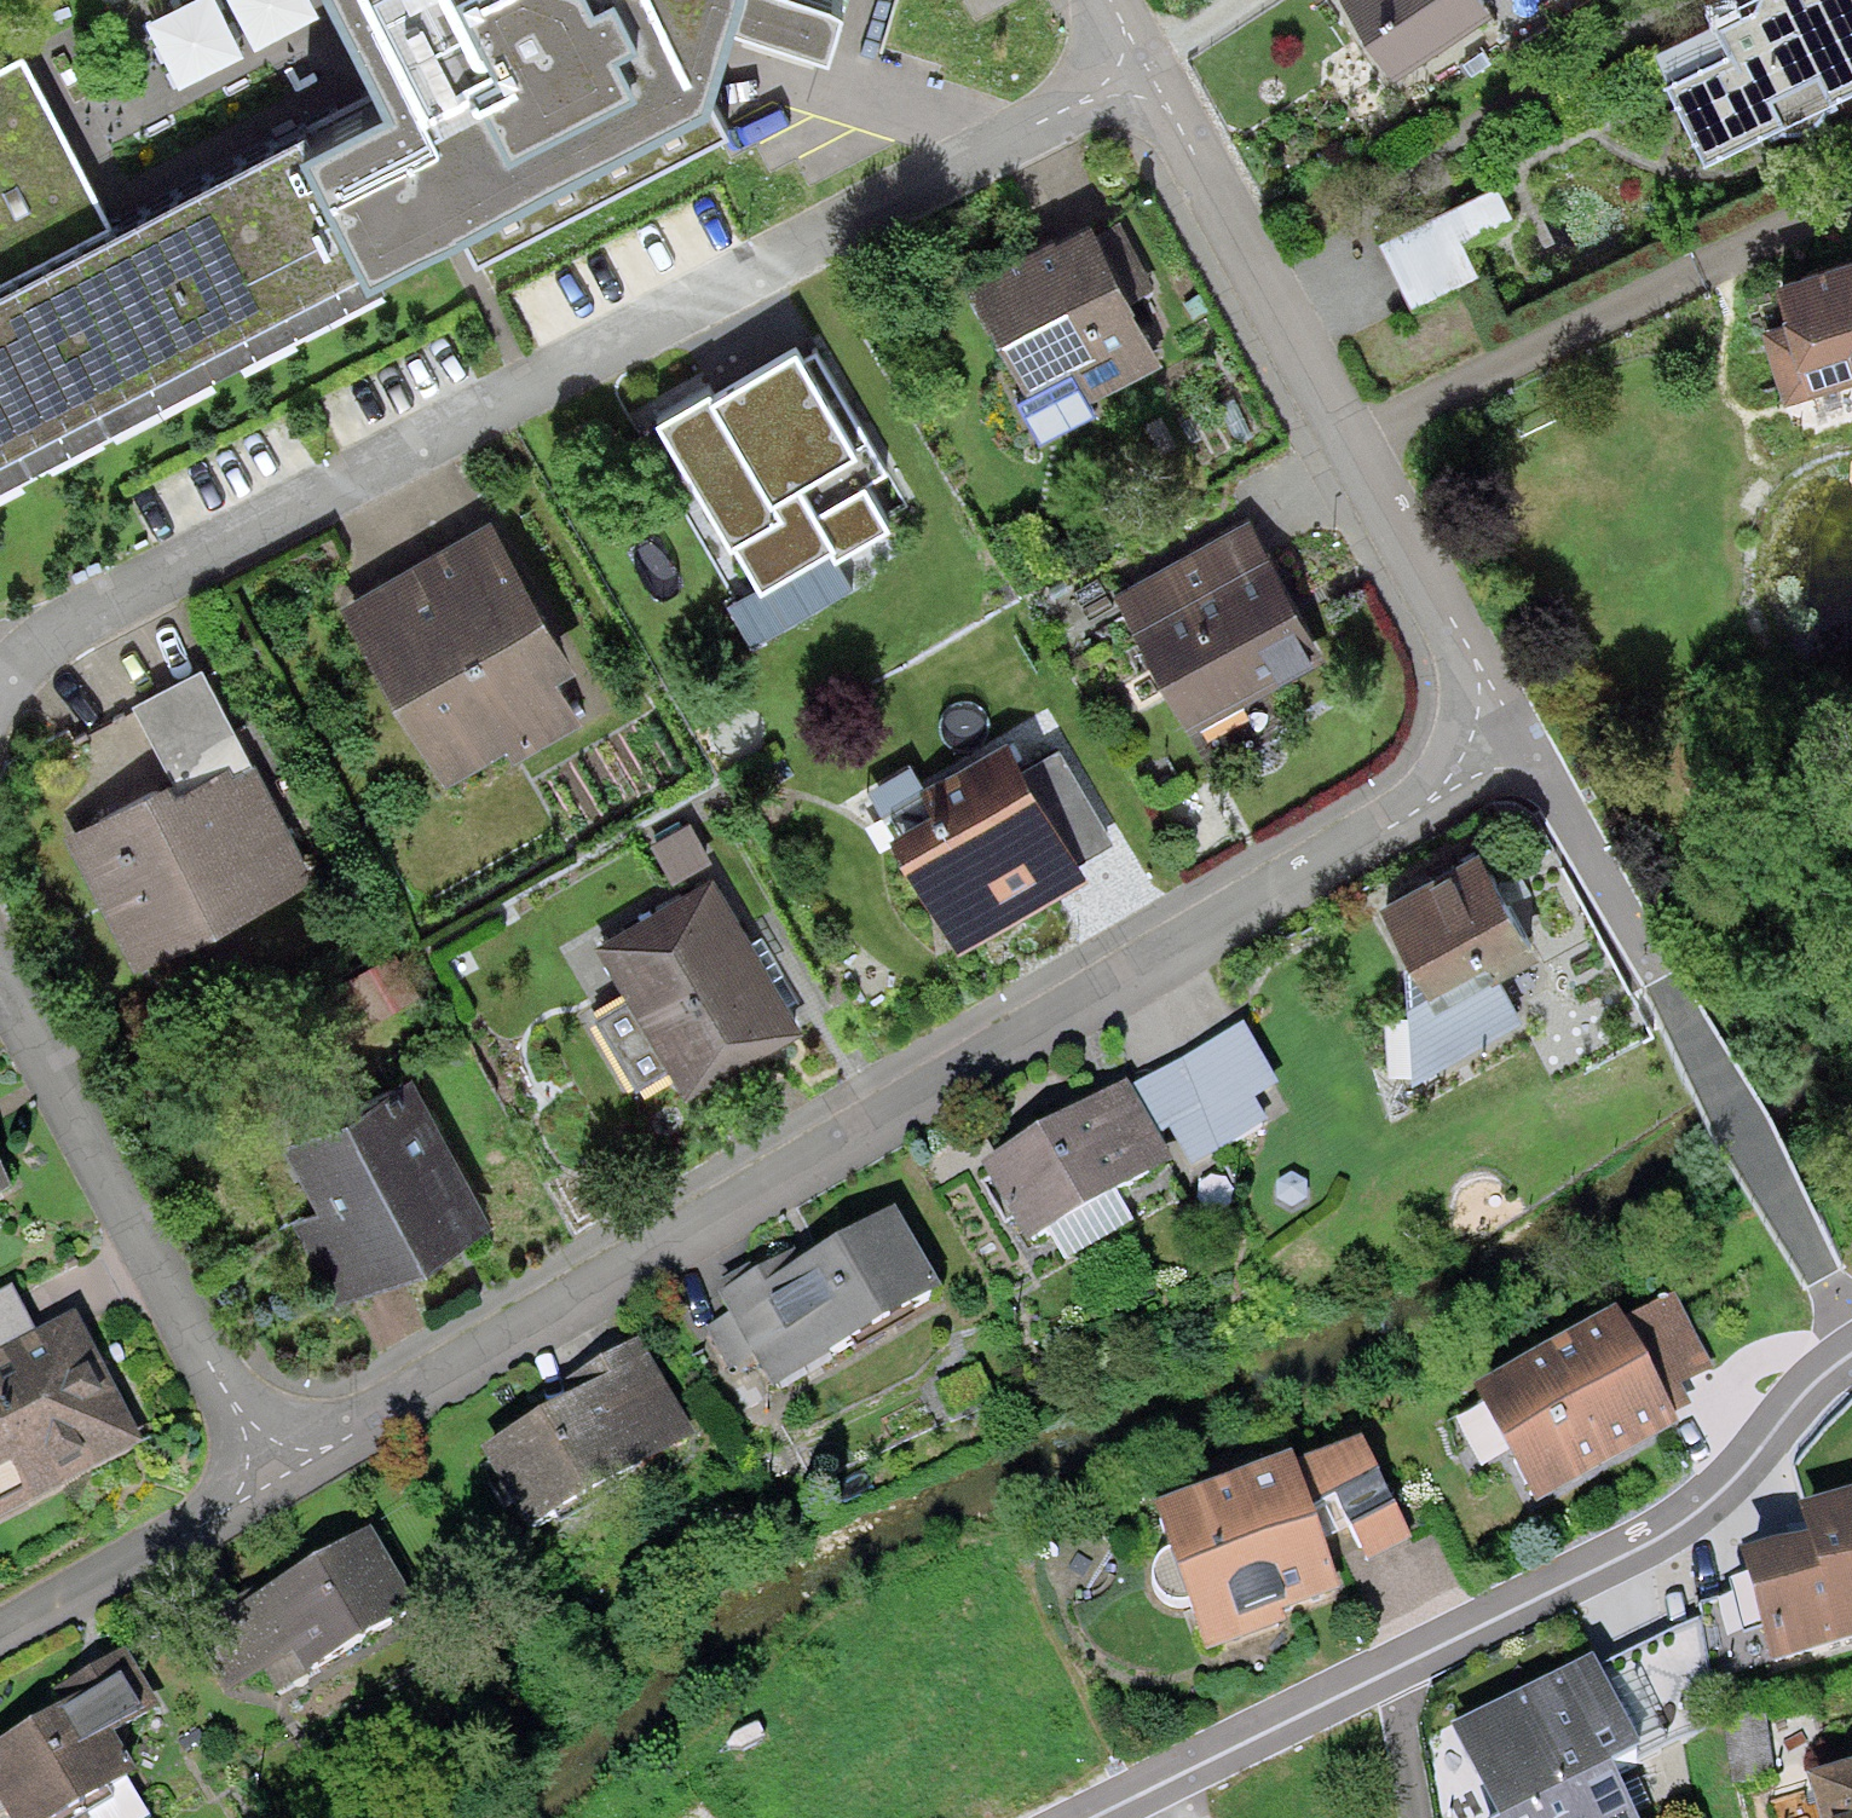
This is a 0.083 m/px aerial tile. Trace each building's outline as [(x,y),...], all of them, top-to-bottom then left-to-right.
[(258,52),(233,0),(193,0),(156,17),(189,85),(258,52)] [(333,15),(326,0),(239,0),(262,48),(333,15)] [(382,77),(451,206),(702,77),(727,0),(341,0),(382,77)] [(1391,73),(1475,22),(1462,0),(1347,0),(1391,73)] [(1696,163),(1851,83),(1851,14),(1845,0),(1746,0),(1749,6),(1643,60),(1696,163)] [(111,224),(25,57),(0,70),(0,281),(111,224)] [(451,206),(382,77),(111,224),(0,281),(0,447),(451,206)] [(1380,239),(1411,304),(1478,272),(1462,238),(1516,213),(1501,181),(1380,239)] [(1089,206),(966,270),(1023,380),(1013,385),(1043,443),(1109,409),(1103,399),(1168,365),(1127,286),(1155,272),(1120,205),(1095,218),(1089,206)] [(1791,418),(1851,403),(1851,254),(1779,271),(1794,330),(1771,336),(1791,418)] [(810,353),(802,340),(718,388),(711,376),(654,409),(758,587),(892,509),(873,476),(888,467),(819,348),(810,353)] [(486,514),(342,600),(449,778),(506,744),(517,762),(582,723),(547,665),(569,652),(486,514)] [(1254,517),(1120,588),(1190,717),(1323,647),(1254,517)] [(197,659),(135,692),(175,767),(65,825),(135,955),(307,864),(197,659)] [(951,815),(900,845),(961,949),(1087,876),(1081,866),(1025,769),(1007,738),(932,782),(951,815)] [(1119,844),(1063,747),(1025,769),(1081,866),(1119,844)] [(1480,839),(1382,890),(1413,951),(1408,957),(1414,1073),(1524,1016),(1494,959),(1533,939),(1480,839)] [(713,870),(601,930),(685,1087),(798,1027),(713,870)] [(1127,1075),(977,1159),(1028,1249),(1262,1119),(1250,1097),(1276,1083),(1245,1027),(1134,1089),(1127,1075)] [(407,1066),(281,1134),(325,1217),(297,1231),(333,1299),(488,1217),(407,1066)] [(777,1382),(934,1301),(887,1209),(777,1265),(771,1253),(717,1280),(735,1315),(709,1328),(727,1363),(759,1347),(777,1382)] [(0,1291),(0,1524),(142,1450),(70,1313),(34,1332),(10,1286),(0,1291)] [(1618,1303),(1472,1388),(1539,1502),(1673,1423),(1667,1412),(1686,1401),(1679,1388),(1713,1368),(1668,1292),(1626,1317),(1618,1303)] [(691,1439),(630,1338),(567,1377),(574,1389),(488,1441),(542,1529),(691,1439)] [(1291,1457),(1152,1509),(1203,1651),(1286,1620),(1282,1612),(1338,1589),(1308,1508),(1335,1497),(1369,1560),(1414,1535),(1364,1437),(1296,1467),(1291,1457)] [(1744,1555),(1751,1580),(1731,1585),(1735,1597),(1702,1606),(1720,1669),(1773,1653),(1775,1660),(1851,1638),(1851,1490),(1797,1506),(1806,1537),(1744,1555)] [(283,1691),(419,1606),(368,1527),(254,1599),(250,1592),(191,1629),(230,1691),(268,1667),(283,1691)] [(1450,1728),(1493,1817),(1506,1817),(1614,1766),(1709,1721),(1703,1619),(1599,1668),(1595,1660),(1450,1728)] [(125,1649),(53,1690),(64,1708),(0,1745),(0,1811),(4,1817),(63,1817),(138,1775),(113,1732),(158,1706),(125,1649)] [(1506,1817),(1639,1817),(1614,1766),(1506,1817)] [(1799,1817),(1851,1817),(1851,1771),(1790,1789),(1799,1817)]
